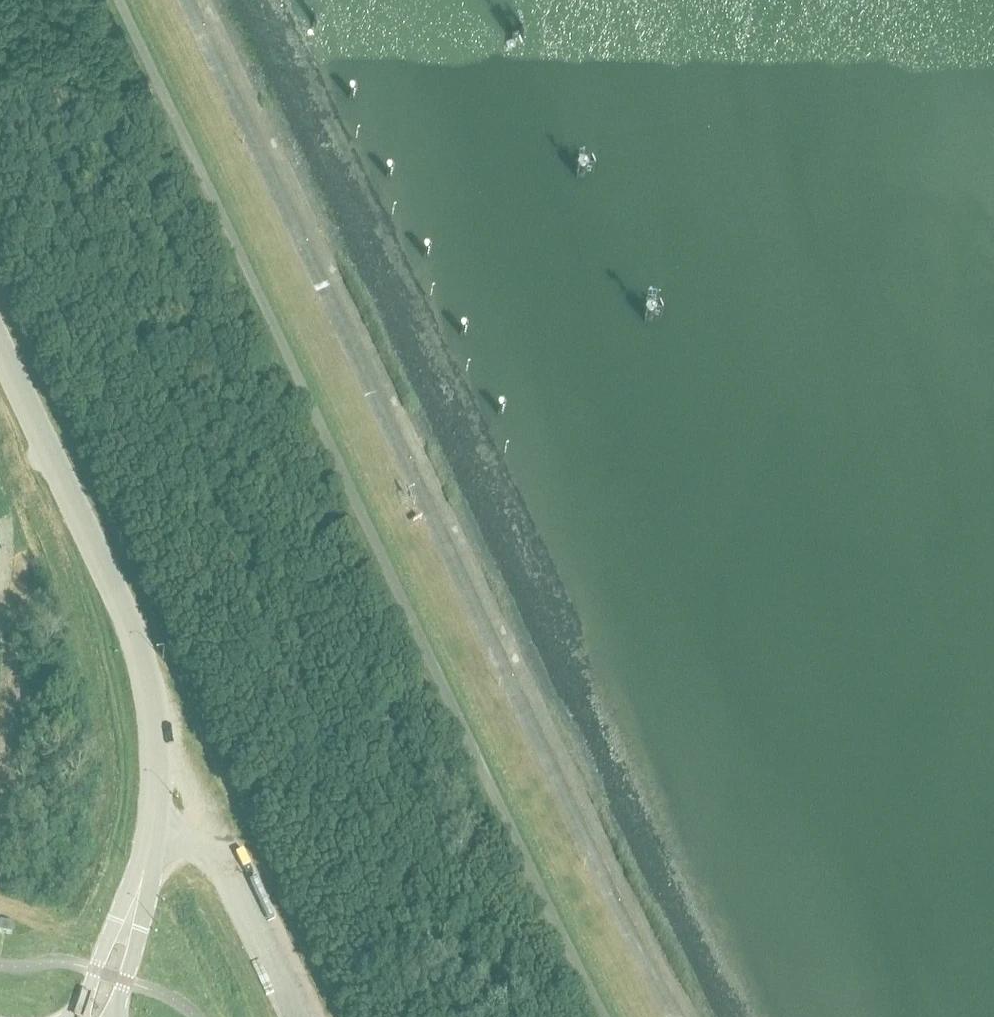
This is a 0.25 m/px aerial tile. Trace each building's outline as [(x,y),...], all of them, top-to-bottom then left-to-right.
[(11,935),(13,924),(0,922),(0,923),(0,933),(11,935)]
